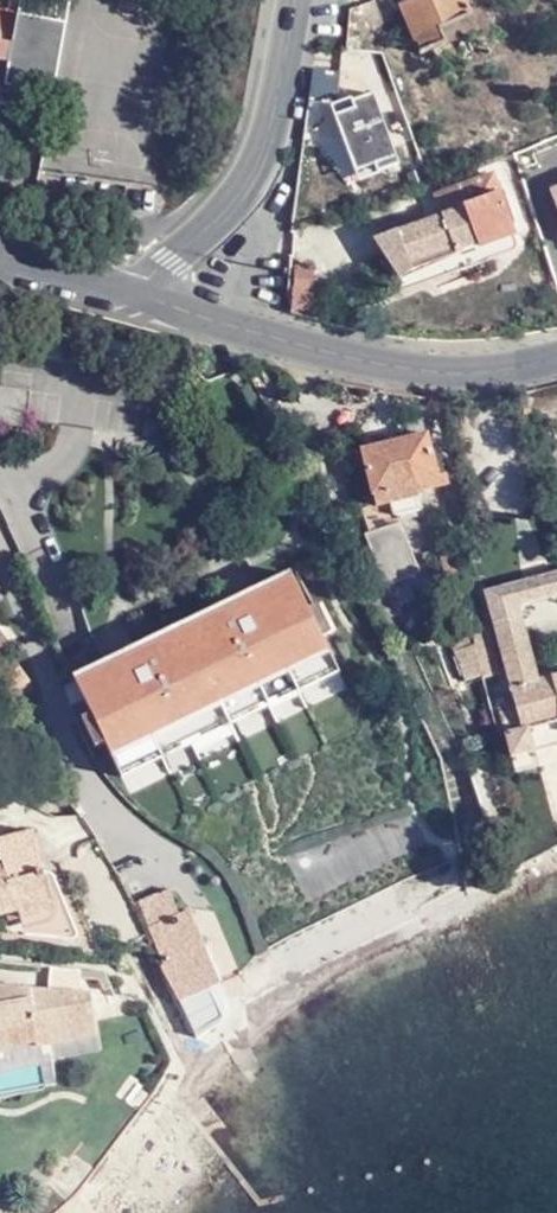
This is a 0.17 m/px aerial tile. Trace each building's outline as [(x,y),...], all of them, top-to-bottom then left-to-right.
[(471,17),(464,0),(410,0),(401,4),(407,20),(422,56),(448,44),(443,30),(471,17)] [(407,20),(401,4),(391,8),(399,24),(407,20)] [(391,8),(372,17),(380,34),(399,24),(391,8)] [(19,21),(0,17),(0,61),(13,64),(19,21)] [(372,17),(352,28),(360,43),(380,34),(372,17)] [(477,32),(471,17),(443,30),(448,44),(477,32)] [(337,36),(341,45),(345,51),(360,43),(352,28),(337,36)] [(345,51),(341,45),(332,49),(335,55),(345,51)] [(327,105),(331,74),(317,72),(313,102),(327,105)] [(8,84),(0,82),(0,127),(8,84)] [(392,171),(374,96),(329,106),(347,181),(392,171)] [(381,110),(390,160),(410,156),(401,106),(381,110)] [(553,153),(550,144),(536,149),(539,157),(553,153)] [(514,230),(497,177),(438,198),(445,219),(458,257),(484,249),(482,241),(514,230)] [(445,219),(376,241),(401,283),(414,275),(413,269),(456,253),(445,219)] [(484,249),(485,251),(517,240),(514,230),(482,241),(484,249)] [(27,430),(30,394),(0,389),(0,426),(27,430)] [(417,485),(441,478),(430,436),(366,452),(376,493),(417,485)] [(444,487),(441,478),(417,485),(421,493),(444,487)] [(373,533),(404,522),(395,499),(365,512),(373,533)] [(407,521),(404,522),(373,533),(368,537),(377,561),(405,550),(417,546),(407,521)] [(426,568),(417,546),(405,550),(414,573),(426,568)] [(405,550),(377,561),(387,584),(414,573),(405,550)] [(212,618),(181,634),(230,728),(337,673),(314,629),(324,624),(313,604),(304,609),(288,578),(256,594),(260,601),(216,625),(212,618)] [(260,601),(256,594),(212,618),(216,625),(260,601)] [(324,624),(314,629),(319,638),(328,633),(324,624)] [(527,731),(556,723),(556,679),(541,683),(523,624),(498,631),(527,731)] [(476,629),(481,668),(492,667),(487,628),(476,629)] [(230,728),(181,634),(149,649),(153,657),(108,680),(104,673),(73,690),(90,721),(80,726),(90,745),(99,740),(104,749),(122,784),(230,728)] [(153,657),(149,649),(104,673),(108,680),(153,657)] [(532,736),(527,731),(523,731),(518,731),(513,735),(512,743),(513,749),(518,752),(525,752),(530,749),(534,743),(532,736)] [(99,740),(90,745),(95,754),(104,749),(99,740)] [(28,837),(0,844),(0,921),(15,917),(17,923),(42,916),(40,910),(47,907),(28,837)] [(146,886),(124,898),(173,995),(213,974),(176,904),(160,911),(146,886)] [(0,984),(0,1046),(12,1044),(6,1016),(30,1011),(35,1039),(36,1043),(96,1030),(88,989),(0,984)] [(12,1044),(35,1039),(30,1011),(6,1016),(12,1044)]
